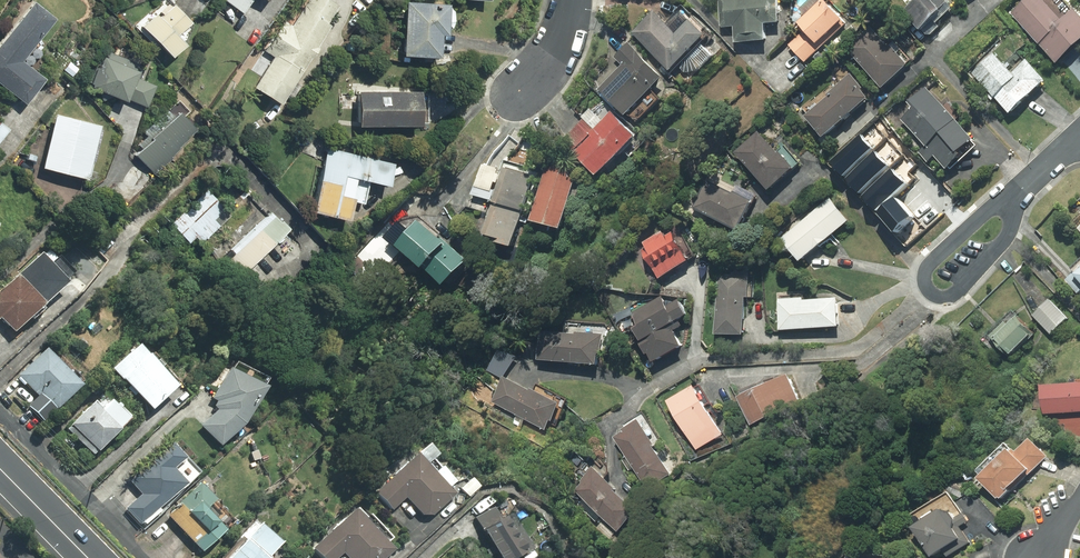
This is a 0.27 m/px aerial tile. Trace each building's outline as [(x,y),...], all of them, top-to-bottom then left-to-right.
[(245,13),(254,0),(227,0),(245,13)] [(258,88),(284,104),(333,26),(329,24),(340,6),(330,0),(310,0),(294,26),(285,21),(267,50),(278,57),(258,88)] [(775,0),(718,0),(720,26),(733,25),(734,41),(763,39),(762,22),(776,21),(775,0)] [(795,22),(803,31),(788,44),(804,61),(844,24),(822,0),(820,0),(795,22)] [(925,34),(929,34),(938,26),(934,22),(951,7),(945,0),(914,0),(903,10),(925,34)] [(1039,0),(1025,0),(1011,13),(1055,60),(1079,36),(1079,20),(1071,11),(1060,22),(1039,0)] [(54,21),(31,3),(0,41),(0,90),(19,105),(39,81),(18,64),(54,21)] [(190,26),(193,23),(176,5),(173,7),(170,4),(162,12),(165,15),(162,18),(159,15),(144,27),(175,57),(189,45),(186,43),(192,29),(190,26)] [(410,4),(407,56),(443,58),(444,35),(450,35),(452,6),(410,4)] [(665,23),(652,10),(630,32),(670,70),(707,32),(681,6),(665,23)] [(869,26),(845,47),(880,86),(909,60),(893,41),(887,46),(869,26)] [(660,76),(627,44),(614,56),(623,64),(597,90),(622,115),(625,112),(635,122),(658,99),(648,89),(660,76)] [(141,109),(150,88),(128,78),(130,73),(115,66),(119,58),(107,52),(103,60),(97,58),(83,89),(116,104),(119,99),(141,109)] [(1009,74),(993,56),(973,73),(1008,111),(1043,79),(1025,59),(1009,74)] [(849,112),(866,97),(859,89),(860,88),(849,74),(825,94),(827,96),(804,116),(821,135),(842,117),(845,119),(851,114),(849,112)] [(976,145),(925,89),(910,103),(913,107),(900,119),(924,144),(916,152),(926,162),(933,156),(944,169),(947,166),(949,169),(976,145)] [(363,127),(425,127),(425,122),(428,122),(428,96),(424,96),(424,93),(362,94),(363,127)] [(137,149),(131,155),(149,174),(165,157),(170,163),(203,131),(172,100),(138,133),(142,137),(134,145),(137,149)] [(632,135),(610,114),(594,130),(572,152),(593,174),(632,135)] [(92,125),(49,115),(37,171),(79,181),(92,125)] [(594,130),(582,118),(560,140),(572,152),(594,130)] [(733,152),(766,189),(797,161),(784,146),(776,153),(756,132),(733,152)] [(829,161),(842,175),(872,148),(859,134),(829,161)] [(397,164),(330,149),(315,213),(353,222),(357,202),(366,204),(371,181),(392,186),(397,164)] [(845,178),(857,192),(887,165),(874,151),(845,178)] [(529,219),(557,228),(574,173),(546,165),(529,219)] [(501,166),(490,201),(520,210),(531,175),(501,166)] [(861,196),(873,209),(903,183),(891,169),(861,196)] [(733,229),(752,194),(736,186),(732,194),(706,180),(692,207),(733,229)] [(201,192),(163,225),(186,252),(225,219),(201,192)] [(893,197),(876,212),(892,231),(909,216),(893,197)] [(828,198),(780,238),(798,260),(846,220),(828,198)] [(508,246),(520,210),(490,201),(480,233),(497,238),(496,242),(508,246)] [(259,203),(208,248),(233,275),(283,229),(259,203)] [(1070,221),(1079,233),(1079,212),(1070,221)] [(401,219),(385,236),(439,284),(463,258),(437,235),(439,233),(418,216),(401,219)] [(642,243),(644,246),(641,249),(643,259),(652,268),(657,277),(687,260),(671,231),(663,235),(661,231),(642,243)] [(0,291),(0,330),(6,337),(61,285),(35,257),(0,291)] [(1070,269),(1073,272),(1065,280),(1077,292),(1079,289),(1079,259),(1070,269)] [(740,333),(742,296),(753,297),(754,273),(731,272),(731,275),(718,274),(715,332),(740,333)] [(780,299),(778,299),(780,328),(836,325),(835,299),(801,300),(801,295),(780,296),(780,299)] [(635,326),(631,328),(644,353),(647,352),(651,359),(679,345),(671,329),(679,325),(676,319),(684,314),(676,299),(666,304),(662,297),(630,314),(635,326)] [(1048,300),(1031,315),(1050,334),(1066,319),(1048,300)] [(1010,310),(980,340),(999,358),(1006,351),(1008,354),(1023,339),(1025,342),(1034,334),(1010,310)] [(608,351),(611,334),(605,323),(564,319),(563,332),(538,330),(536,359),(603,365),(604,354),(608,351)] [(498,348),(486,370),(501,378),(512,356),(498,348)] [(143,361),(132,349),(106,373),(144,414),(174,386),(147,357),(143,361)] [(39,353),(14,379),(34,399),(24,409),(39,424),(75,389),(39,353)] [(228,368),(224,375),(221,373),(206,401),(211,404),(208,410),(212,412),(196,428),(217,448),(235,429),(259,384),(228,368)] [(786,375),(737,397),(749,425),(798,403),(786,375)] [(543,426),(545,420),(555,425),(567,398),(535,384),(533,389),(528,387),(527,390),(502,378),(491,402),(543,426)] [(1040,386),(1044,425),(1064,423),(1065,436),(1079,434),(1079,379),(1074,379),(1075,383),(1040,386)] [(691,385),(666,400),(696,450),(721,434),(703,405),(709,402),(698,385),(693,388),(691,385)] [(99,395),(61,432),(87,459),(125,421),(99,395)] [(613,437),(646,488),(668,474),(651,447),(659,442),(641,413),(623,424),(625,427),(620,429),(621,431),(613,437)] [(979,474),(975,478),(997,500),(1007,490),(1009,492),(1046,456),(1027,437),(1012,452),(1003,443),(975,470),(979,474)] [(425,445),(372,495),(388,513),(402,501),(418,519),(428,519),(451,496),(445,490),(451,483),(431,461),(436,456),(425,445)] [(165,446),(125,483),(138,497),(121,513),(135,529),(181,486),(167,471),(179,460),(165,446)] [(575,490),(583,500),(578,505),(596,521),(597,528),(609,539),(635,511),(611,489),(613,488),(591,467),(575,490)] [(468,480),(457,491),(465,500),(476,489),(468,480)] [(232,523),(196,486),(163,518),(161,516),(157,521),(166,531),(170,527),(197,557),(232,523)] [(947,489),(909,514),(915,524),(910,527),(929,556),(940,549),(945,557),(969,542),(959,527),(967,521),(947,489)] [(383,546),(389,540),(367,516),(363,520),(353,509),(351,512),(309,551),(316,557),(338,557),(339,557),(340,557),(383,557),(389,552),(383,546)] [(472,521),(479,535),(474,538),(485,557),(519,557),(529,553),(510,517),(497,524),(491,511),(472,521)] [(221,557),(265,557),(277,545),(254,523),(221,557)]
